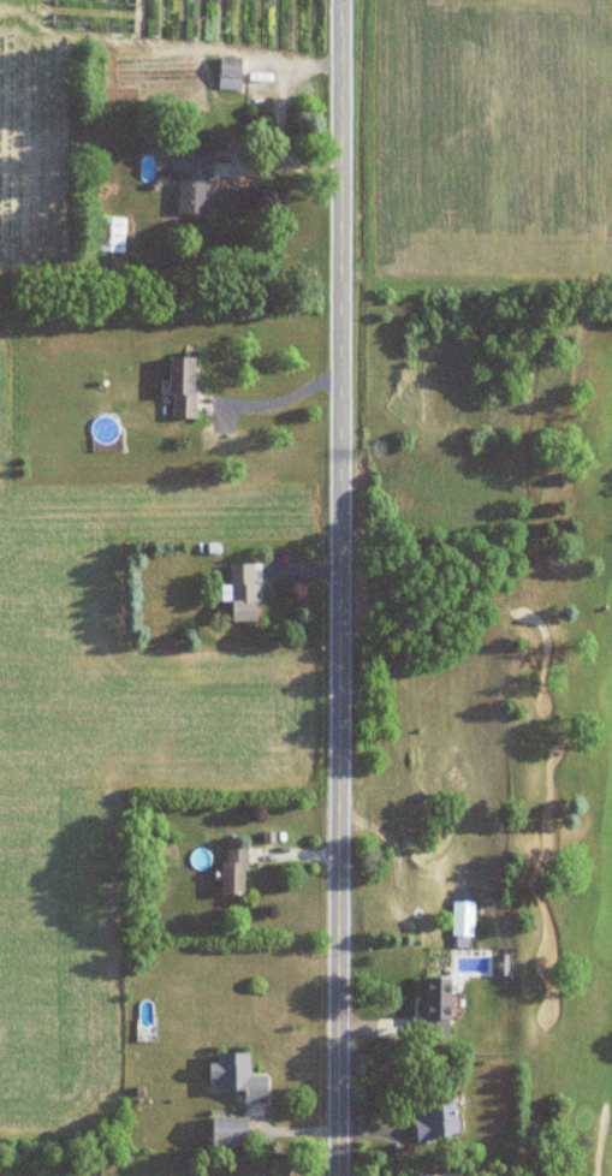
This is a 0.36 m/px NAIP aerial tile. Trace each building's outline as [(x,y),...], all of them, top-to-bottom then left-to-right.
[(135,0),(54,0),(53,8),(135,10),(135,0)] [(242,58),(220,57),(219,89),(241,90),(242,58)] [(179,177),(179,214),(209,214),(211,156),(170,156),(170,176),(179,177)] [(123,253),(123,218),(95,218),(95,253),(123,253)] [(196,358),(170,358),(170,420),(196,420),(196,358)] [(231,622),(257,622),(257,564),(232,564),(231,622)] [(246,895),(246,845),(223,845),(223,895),(246,895)] [(418,1032),(461,1032),(461,969),(420,972),(418,1032)] [(211,1063),(211,1089),(245,1089),(244,1101),(268,1102),(268,1075),(250,1075),(250,1052),(218,1052),(217,1063),(211,1063)] [(415,1098),(418,1145),(459,1136),(453,1092),(415,1098)] [(212,1145),(248,1145),(248,1116),(212,1116),(212,1145)]
